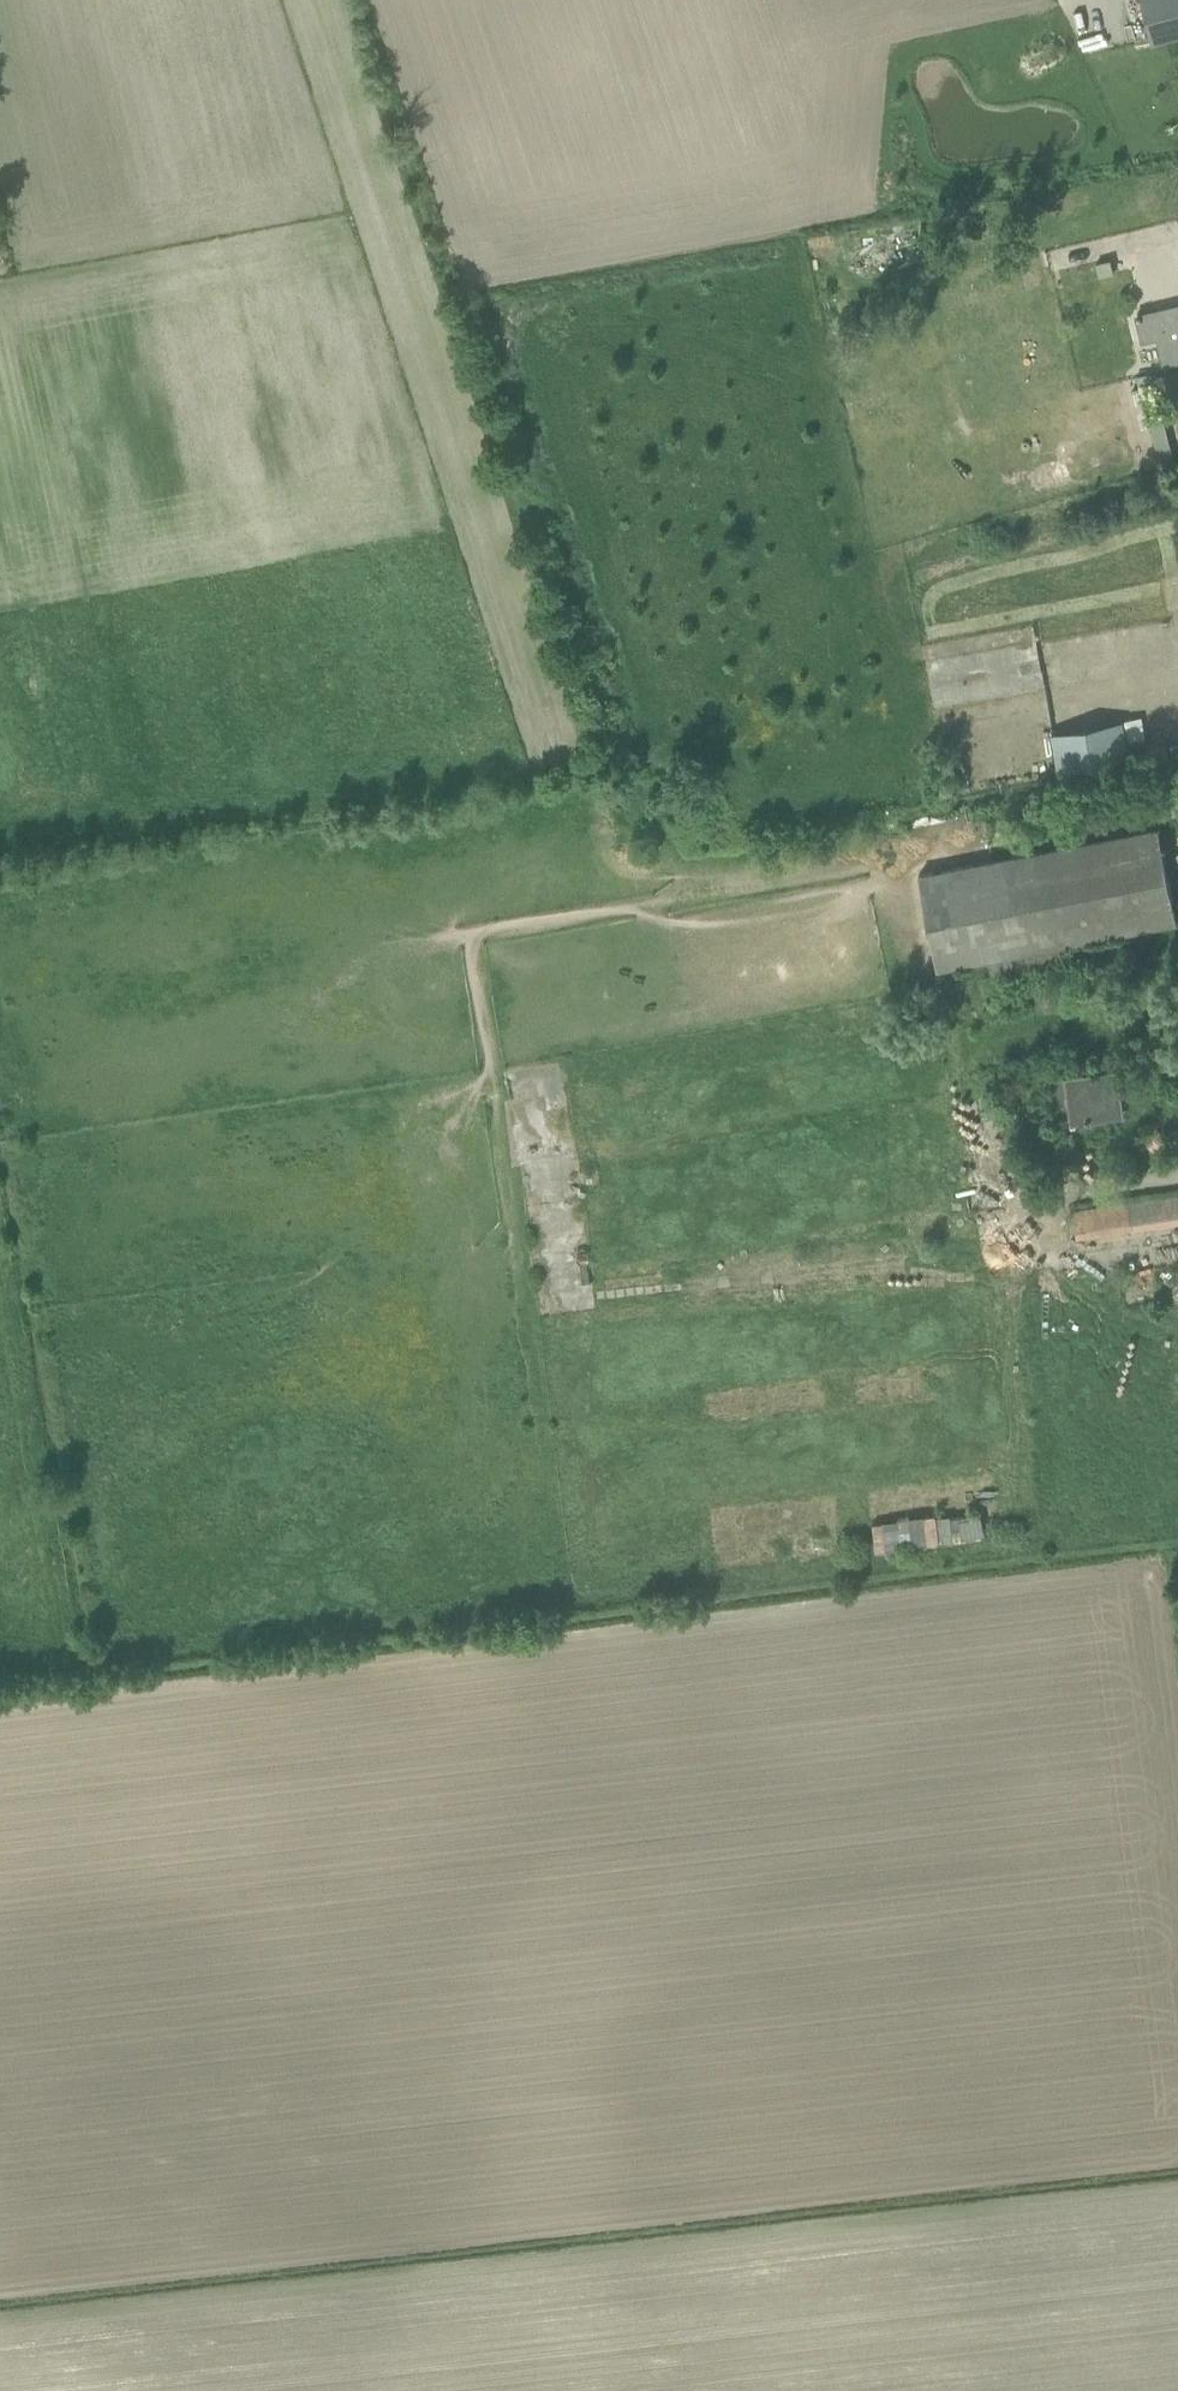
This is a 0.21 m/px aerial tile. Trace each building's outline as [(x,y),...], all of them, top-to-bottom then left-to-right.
[(1151,41),(1177,34),(1177,0),(1141,0),(1151,41)] [(1110,259),(1097,263),(1100,276),(1113,272),(1110,259)] [(1177,359),(1177,306),(1135,316),(1142,344),(1160,340),(1165,362),(1177,359)] [(1127,756),(1120,721),(1053,735),(1059,769),(1127,756)] [(1159,830),(918,877),(936,967),(1176,920),(1159,830)] [(1067,1079),(1053,1081),(1059,1123),(1073,1121),(1120,1115),(1115,1073),(1067,1079)] [(1161,1155),(1171,1141),(1154,1129),(1145,1143),(1161,1155)] [(1071,1210),(1076,1239),(1177,1224),(1177,1194),(1071,1210)] [(984,1538),(981,1510),(872,1521),(874,1549),(984,1538)]
